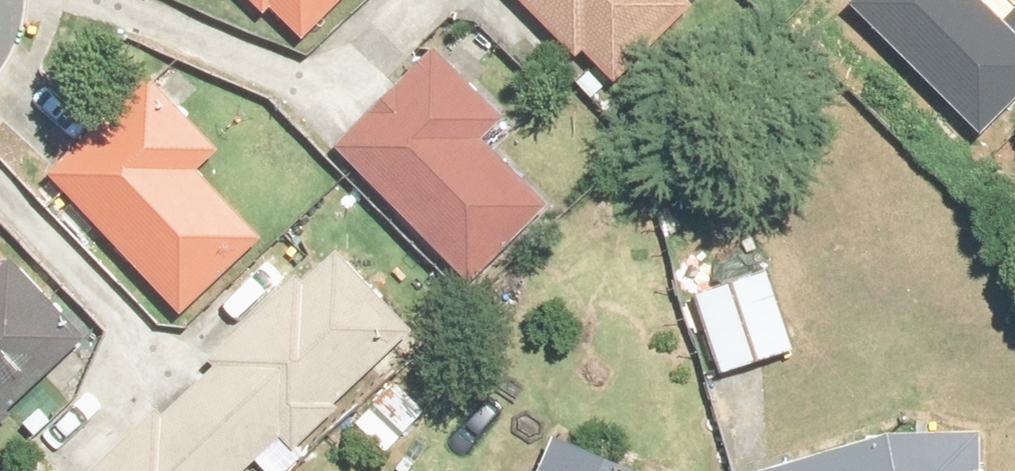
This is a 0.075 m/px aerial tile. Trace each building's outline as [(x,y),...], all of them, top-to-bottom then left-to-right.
[(269,21),(284,7),(314,38),(354,0),(249,0),(269,21)] [(618,92),(708,0),(524,0),(618,92)] [(1000,27),(973,0),(866,0),(855,11),(983,141),(1014,109),(1014,13),(1000,27)] [(523,118),(453,44),(347,145),(483,287),(563,212),(497,143),(523,118)] [(231,155),(165,82),(63,175),(189,312),(271,237),(212,173),(231,155)] [(18,253),(0,269),(0,439),(103,346),(18,253)] [(178,416),(164,402),(93,470),(284,470),(427,331),(354,257),(323,286),(303,266),(211,356),(225,370),(178,416)] [(781,275),(705,296),(730,384),(806,362),(781,275)] [(780,470),(994,470),(995,434),(901,439),(780,470)] [(565,438),(552,470),(647,470),(565,438)]
